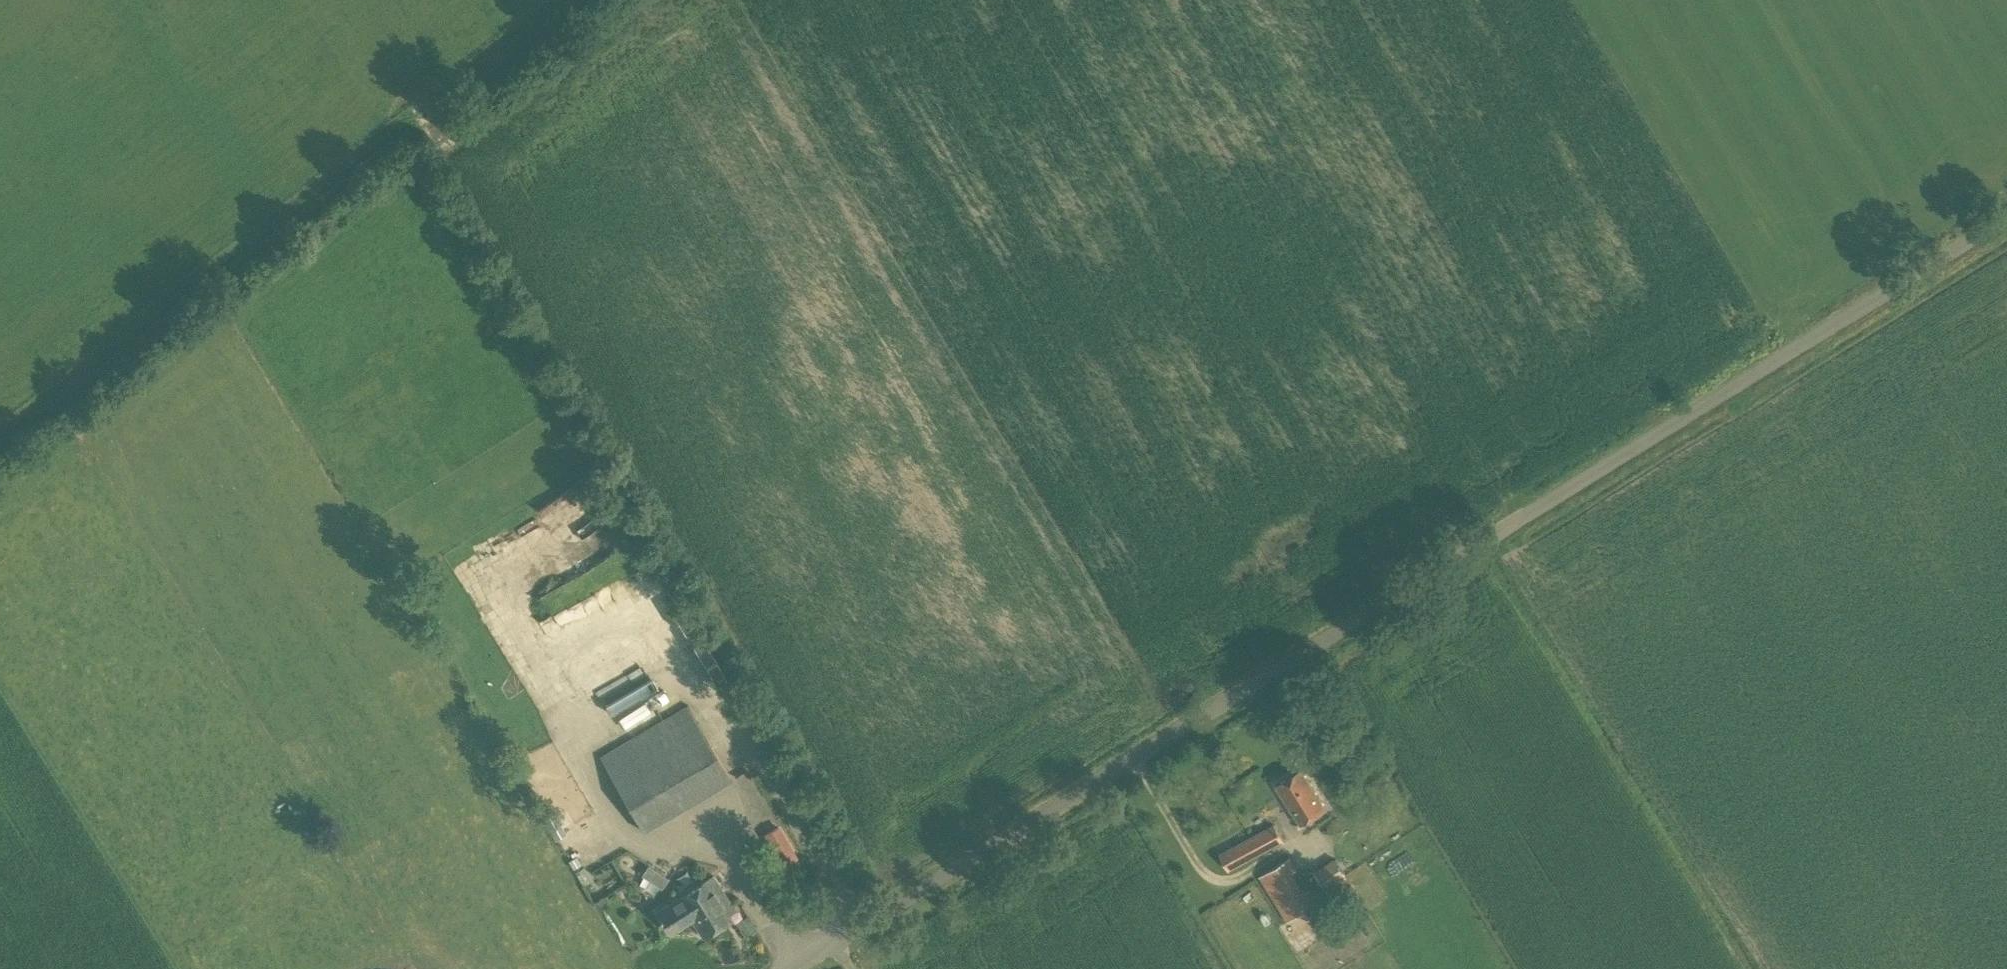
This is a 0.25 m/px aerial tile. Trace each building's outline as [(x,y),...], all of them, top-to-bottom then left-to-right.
[(709,739),(688,704),(599,756),(643,832),(731,780),(714,751),(722,747),(715,735),(709,739)] [(1300,823),(1326,808),(1302,769),(1277,785),(1300,823)] [(1229,870),(1283,841),(1273,823),(1219,853),(1229,870)] [(797,857),(779,825),(763,834),(769,845),(766,846),(771,855),(774,853),(781,866),(797,857)] [(1304,891),(1292,872),(1296,869),(1289,857),(1258,877),(1287,922),(1318,902),(1309,888),(1304,891)] [(596,858),(583,866),(601,893),(614,884),(603,868),(606,866),(603,861),(600,863),(596,858)] [(648,864),(641,874),(648,879),(655,869),(648,864)] [(678,896),(692,919),(702,936),(731,918),(723,905),(729,902),(713,875),(678,896)] [(669,933),(692,919),(678,896),(655,910),(669,933)]
